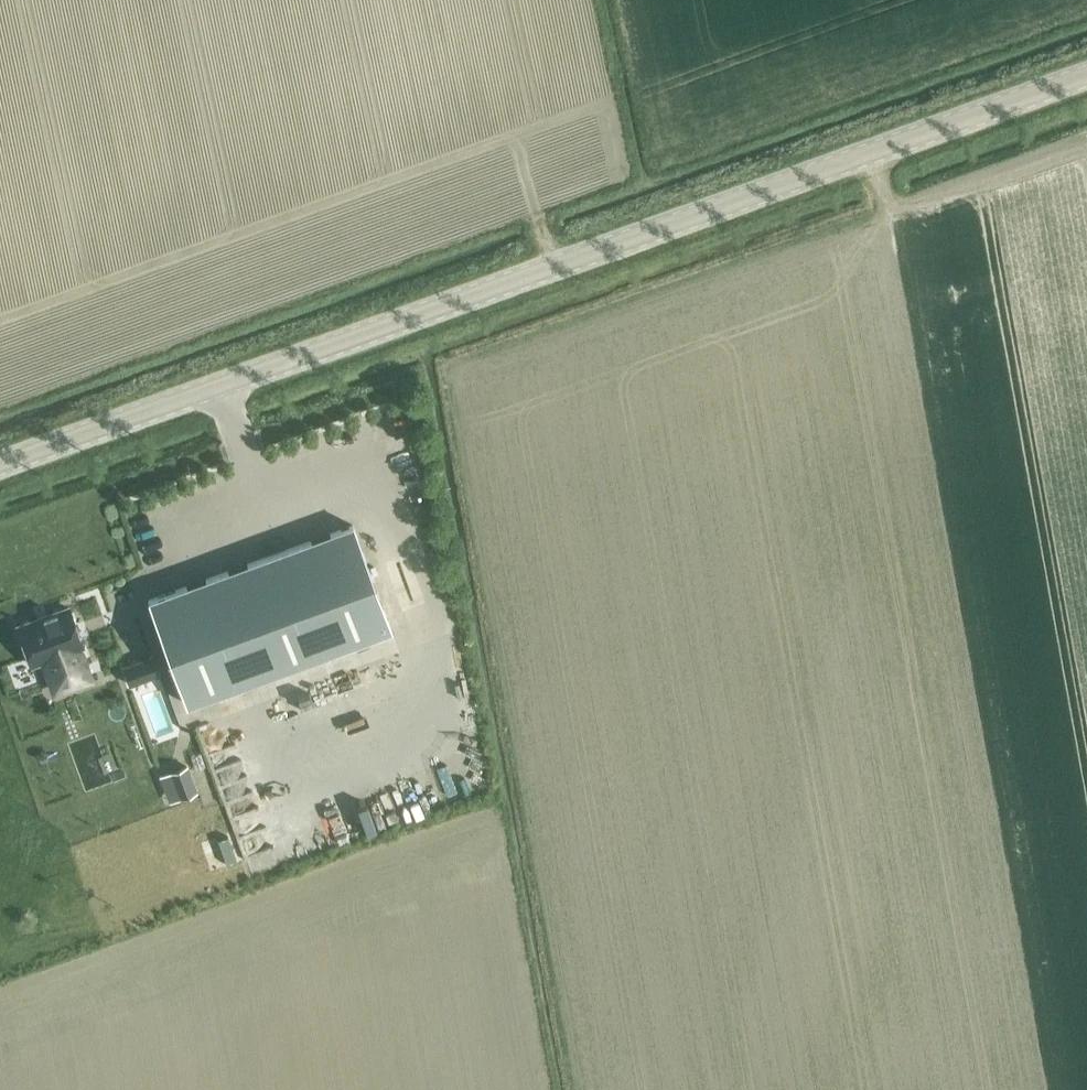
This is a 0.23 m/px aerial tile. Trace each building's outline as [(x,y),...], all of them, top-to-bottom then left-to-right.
[(147,599),(185,703),(390,628),(352,524),(147,599)] [(68,607),(16,626),(28,657),(36,661),(42,659),(47,675),(64,669),(70,685),(90,678),(78,646),(82,644),(68,607)]
